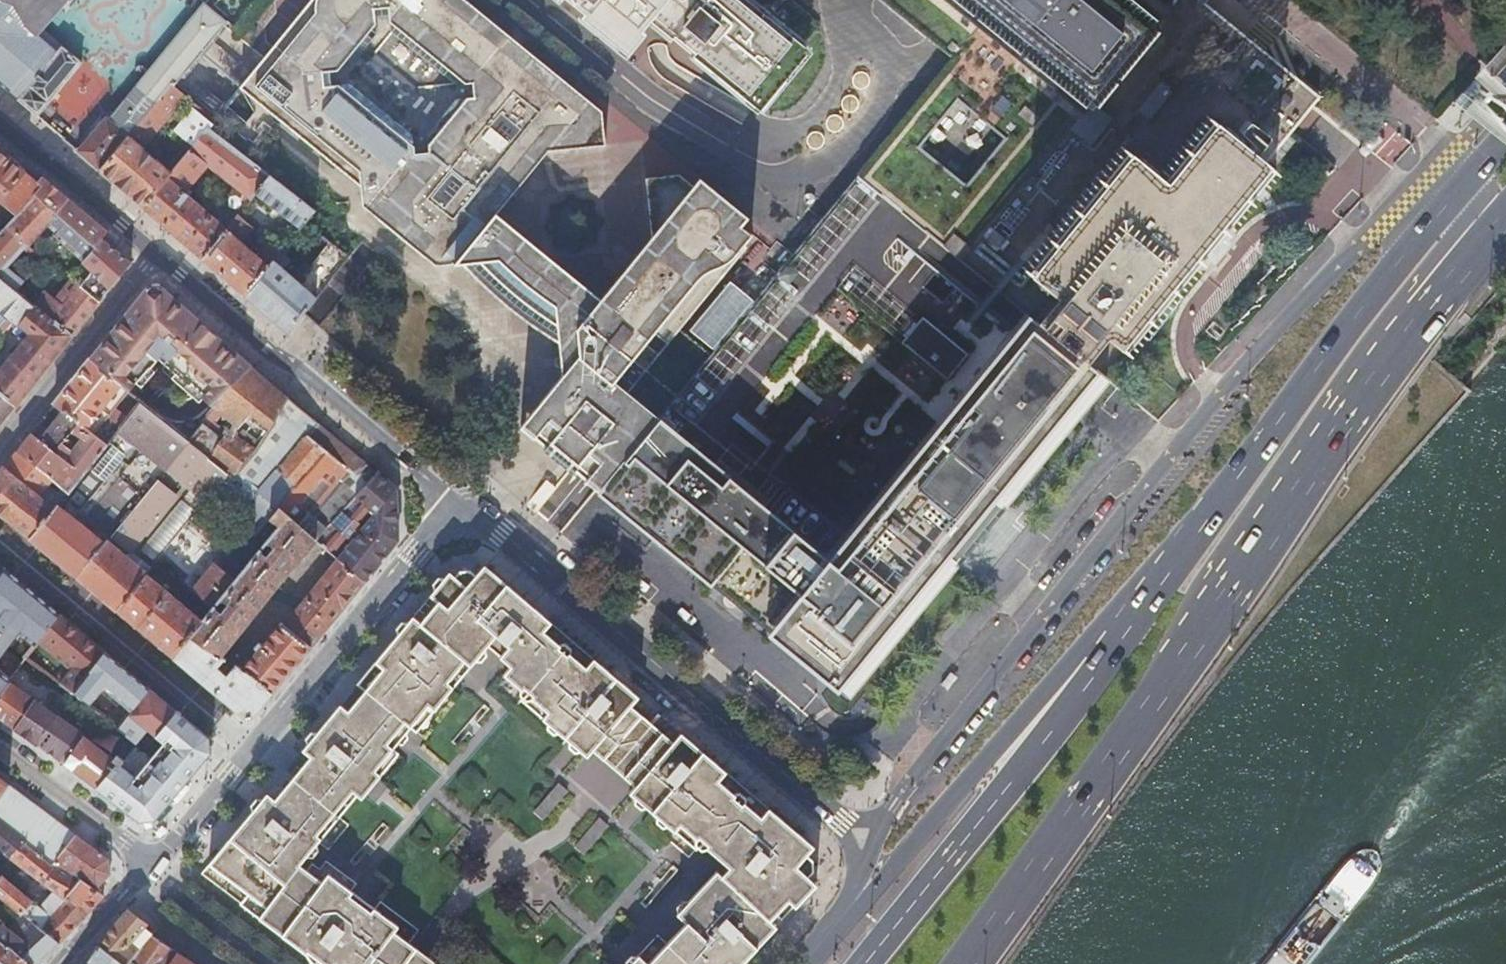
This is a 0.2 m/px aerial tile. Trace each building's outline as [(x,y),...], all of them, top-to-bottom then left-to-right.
[(34,115),(35,116),(49,100),(52,102),(56,97),(53,95),(79,64),(39,30),(65,0),(0,0),(0,85),(34,115)] [(711,351),(680,325),(746,243),(743,240),(751,230),(740,221),(692,182),(679,171),(650,174),(656,232),(641,250),(639,253),(635,257),(631,263),(622,274),(621,276),(605,294),(599,295),(502,216),(501,210),(501,203),(502,203),(501,196),(510,186),(516,191),(518,189),(512,184),(529,163),(535,168),(537,166),(531,160),(539,150),(546,149),(545,148),(552,147),(610,141),(607,113),(468,0),(311,0),(240,87),(361,186),(364,209),(376,219),(433,263),(464,260),(477,276),(494,293),(513,308),(532,322),(552,335),(564,342),(565,349),(566,358),(567,369),(520,427),(545,447),(542,451),(553,460),(571,475),(574,471),(585,479),(598,490),(643,435),(711,351)] [(572,3),(625,46),(650,15),(681,40),(688,45),(757,101),(802,46),(766,17),(745,0),(569,0),(572,3)] [(921,33),(943,50),(950,56),(855,173),(960,258),(1076,116),(1089,126),(1177,19),(1164,8),(1169,3),(1171,1),(1170,0),(880,0),(921,33)] [(960,258),(1028,313),(1131,182),(1143,195),(1207,120),(1261,166),(1311,103),(1319,93),(1203,0),(1171,0),(1169,3),(1164,8),(1177,19),(1089,126),(1076,116),(960,258)] [(171,84),(173,86),(199,54),(227,20),(205,2),(150,67),(171,84)] [(127,136),(171,84),(150,67),(106,119),(127,136)] [(142,148),(185,96),(173,86),(171,84),(127,136),(99,170),(116,184),(142,206),(170,172),(142,148)] [(173,169),(208,126),(211,122),(193,107),(174,131),(187,142),(169,165),(173,169)] [(76,151),(99,170),(127,136),(106,119),(105,117),(76,151)] [(1203,234),(1261,166),(1207,120),(1143,195),(1197,241),(1203,234)] [(255,193),(269,176),(208,126),(173,169),(170,172),(142,206),(169,230),(202,258),(226,229),(211,216),(186,196),(190,191),(186,188),(207,164),(235,186),(224,199),(240,212),(255,193)] [(539,150),(531,160),(537,166),(552,147),(545,148),(546,149),(539,150)] [(24,170),(0,149),(0,198),(24,170)] [(535,168),(529,163),(512,184),(518,189),(522,184),(527,178),(535,168)] [(0,198),(0,200),(14,212),(15,212),(18,208),(19,209),(32,194),(93,247),(100,239),(102,237),(102,236),(107,231),(73,203),(40,174),(35,180),(33,178),(24,170),(0,198)] [(817,220),(809,230),(713,349),(711,351),(643,435),(598,490),(598,491),(597,492),(845,694),(953,563),(1001,504),(1105,376),(1082,358),(1028,313),(960,258),(855,173),(817,220)] [(290,237),(302,222),(311,210),(269,176),(255,193),(289,220),(281,230),(290,237)] [(1115,343),(1197,241),(1143,195),(1131,182),(1028,313),(1082,358),(1103,332),(1115,343)] [(516,191),(510,186),(501,196),(502,203),(501,203),(501,210),(516,191)] [(98,300),(109,288),(110,289),(118,278),(130,264),(100,239),(93,247),(32,194),(19,209),(18,208),(15,212),(14,212),(0,229),(0,265),(22,239),(27,243),(45,222),(53,230),(51,232),(91,269),(78,284),(98,300)] [(226,229),(237,215),(240,212),(224,199),(211,216),(226,229)] [(223,276),(244,294),(272,260),(279,250),(267,240),(255,255),(239,242),(252,227),(237,215),(226,229),(202,258),(223,276)] [(346,256),(327,241),(296,281),(286,272),(282,269),(272,260),(244,294),(265,312),(287,331),(302,311),(304,309),(314,296),(315,295),(322,286),(341,262),(346,256)] [(0,271),(0,276),(14,288),(21,280),(5,266),(0,271)] [(1,331),(10,320),(16,324),(17,323),(28,332),(0,366),(0,393),(13,404),(40,371),(70,334),(54,319),(52,321),(33,305),(14,288),(0,276),(0,330),(1,331)] [(54,319),(70,334),(85,316),(98,300),(78,284),(71,278),(53,299),(44,292),(33,305),(52,321),(54,319)] [(210,329),(191,314),(175,301),(173,299),(161,289),(144,291),(143,292),(118,323),(89,359),(121,384),(131,392),(136,386),(148,370),(155,361),(171,374),(187,386),(191,382),(205,396),(215,405),(252,366),(241,357),(231,348),(210,329)] [(314,296),(304,309),(321,323),(332,310),(315,295),(314,296)] [(103,406),(121,384),(89,359),(88,360),(70,384),(54,404),(62,410),(86,429),(99,411),(102,413),(106,409),(103,406)] [(252,366),(215,405),(218,407),(217,408),(238,424),(253,409),(273,424),(289,398),(270,382),(252,366)] [(152,373),(148,370),(136,386),(140,389),(152,373)] [(187,386),(171,374),(168,377),(185,391),(199,403),(205,396),(191,382),(187,386)] [(13,404),(0,393),(0,421),(13,404)] [(304,411),(289,398),(273,424),(257,448),(250,455),(237,471),(279,507),(280,508),(327,451),(355,473),(368,464),(344,444),(320,424),(304,411)] [(162,417),(142,401),(128,417),(124,423),(119,429),(166,466),(173,458),(189,439),(170,423),(162,433),(154,426),(162,417)] [(31,433),(17,450),(68,492),(71,488),(106,445),(86,429),(62,410),(39,439),(31,433)] [(124,423),(128,417),(123,413),(118,418),(124,423)] [(203,424),(189,439),(212,457),(211,458),(230,473),(229,473),(233,476),(237,471),(250,455),(257,448),(230,428),(223,438),(219,435),(221,431),(217,427),(214,431),(203,424)] [(189,439),(173,458),(215,491),(229,473),(230,473),(211,458),(212,457),(189,439)] [(68,492),(17,450),(0,471),(0,514),(6,519),(30,539),(54,509),(24,484),(30,477),(55,497),(52,500),(58,505),(68,492)] [(355,473),(327,451),(280,508),(298,523),(308,511),(327,527),(357,495),(378,473),(373,469),(368,464),(355,473)] [(378,473),(357,495),(327,527),(316,538),(317,539),(338,558),(339,558),(364,581),(370,573),(381,558),(392,544),(396,538),(396,509),(396,487),(387,480),(378,473)] [(85,500),(71,488),(68,492),(58,505),(54,509),(30,539),(56,560),(76,577),(117,526),(136,503),(123,493),(105,515),(85,500)] [(1001,504),(953,563),(956,565),(975,542),(981,535),(985,530),(1004,506),(1001,504)] [(298,523),(280,508),(279,507),(270,518),(279,525),(266,540),(276,547),(269,555),(260,548),(235,579),(215,563),(195,589),(213,605),(220,597),(227,603),(220,612),(214,607),(203,621),(191,635),(221,656),(226,651),(317,539),(316,538),(298,523)] [(308,511),(298,523),(316,538),(327,527),(308,511)] [(145,550),(117,526),(76,577),(97,594),(117,610),(147,574),(165,552),(183,530),(171,520),(145,550)] [(341,609),(364,581),(339,558),(285,626),(281,623),(262,646),(258,643),(253,648),(257,652),(246,665),(243,668),(241,670),(272,692),(305,653),(341,609)] [(440,963),(425,952),(391,926),(394,921),(329,872),(323,879),(301,864),(323,837),(358,794),(363,798),(400,752),(394,747),(406,731),(410,725),(417,730),(487,645),(511,666),(504,674),(526,694),(521,700),(585,755),(591,749),(635,786),(630,792),(695,848),(701,841),(728,865),(719,875),(715,871),(676,913),(686,922),(647,963),(638,954),(628,963),(725,963),(728,961),(731,963),(738,963),(743,958),(774,926),(768,920),(786,900),(793,905),(806,892),(817,880),(807,872),(796,862),(806,851),(811,845),(791,828),(767,807),(759,816),(716,779),(724,770),(680,732),(672,741),(657,728),(629,704),(637,696),(594,658),(585,666),(542,629),(550,620),(515,591),(492,571),(485,565),(469,582),(465,586),(450,574),(439,587),(432,595),(439,602),(432,610),(421,623),(414,617),(406,626),(369,670),(359,682),(367,690),(361,696),(355,703),(349,710),(341,704),(303,750),(311,756),(304,764),(275,799),(267,793),(253,810),(213,857),(209,862),(221,871),(248,891),(240,901),(282,932),(323,963),(324,963),(439,963),(440,963)] [(8,680),(26,658),(35,646),(60,615),(32,592),(4,569),(0,575),(0,691),(8,680)] [(147,574),(117,610),(148,636),(173,657),(191,635),(203,621),(163,587),(155,580),(147,574)] [(84,635),(60,615),(35,646),(68,672),(60,683),(99,712),(100,713),(117,727),(129,712),(148,687),(125,669),(84,635)] [(263,703),(272,692),(241,670),(221,656),(191,635),(173,657),(209,686),(244,715),(253,715),(263,703)] [(246,665),(226,651),(221,656),(241,670),(243,668),(246,665)] [(0,691),(0,718),(13,726),(12,727),(31,741),(35,743),(36,742),(53,754),(66,763),(84,736),(85,735),(8,680),(0,691)] [(183,716),(148,687),(129,712),(165,740),(153,756),(138,776),(137,777),(122,765),(125,761),(118,755),(115,760),(105,752),(100,755),(91,742),(84,736),(66,763),(68,764),(85,777),(136,817),(139,820),(140,820),(154,818),(168,802),(166,801),(184,779),(185,778),(196,764),(198,766),(209,752),(208,737),(183,716)] [(54,862),(75,833),(42,809),(9,784),(0,777),(0,820),(54,862)] [(544,819),(568,795),(559,786),(535,811),(544,819)] [(586,852),(609,826),(599,818),(577,843),(586,852)] [(50,949),(57,943),(73,925),(86,912),(103,895),(95,889),(94,890),(80,879),(78,880),(68,872),(54,862),(0,820),(0,848),(9,856),(62,897),(46,913),(0,873),(0,898),(21,915),(9,928),(4,924),(6,922),(0,917),(0,963),(36,963),(50,949)] [(90,846),(75,833),(54,862),(68,872),(90,846)] [(94,890),(95,889),(102,881),(109,874),(107,860),(97,851),(90,846),(68,872),(78,880),(80,879),(94,890)] [(812,856),(806,851),(796,862),(807,872),(813,866),(812,856)] [(113,926),(99,944),(125,963),(130,958),(150,933),(151,933),(155,929),(147,923),(135,914),(128,909),(113,926)] [(447,932),(458,940),(458,939),(467,928),(458,920),(448,931),(447,932)] [(139,963),(170,963),(171,963),(178,952),(160,940),(151,933),(150,933),(130,958),(139,963)] [(86,963),(87,963),(125,963),(99,944),(96,946),(91,955),(86,963)] [(188,959),(178,952),(171,963),(173,963),(196,963),(188,959)]
